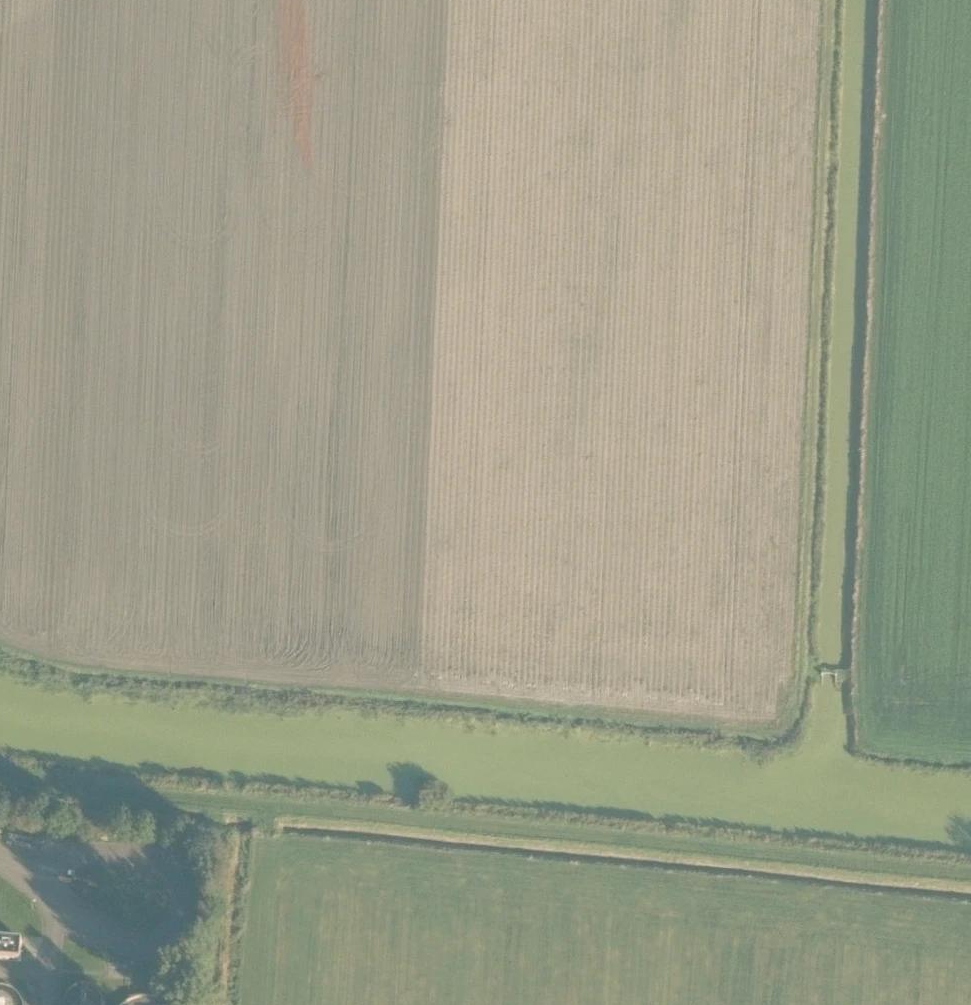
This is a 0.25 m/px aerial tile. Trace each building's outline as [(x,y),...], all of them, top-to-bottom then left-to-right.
[(23,943),(0,941),(0,960),(21,962),(23,943)]
